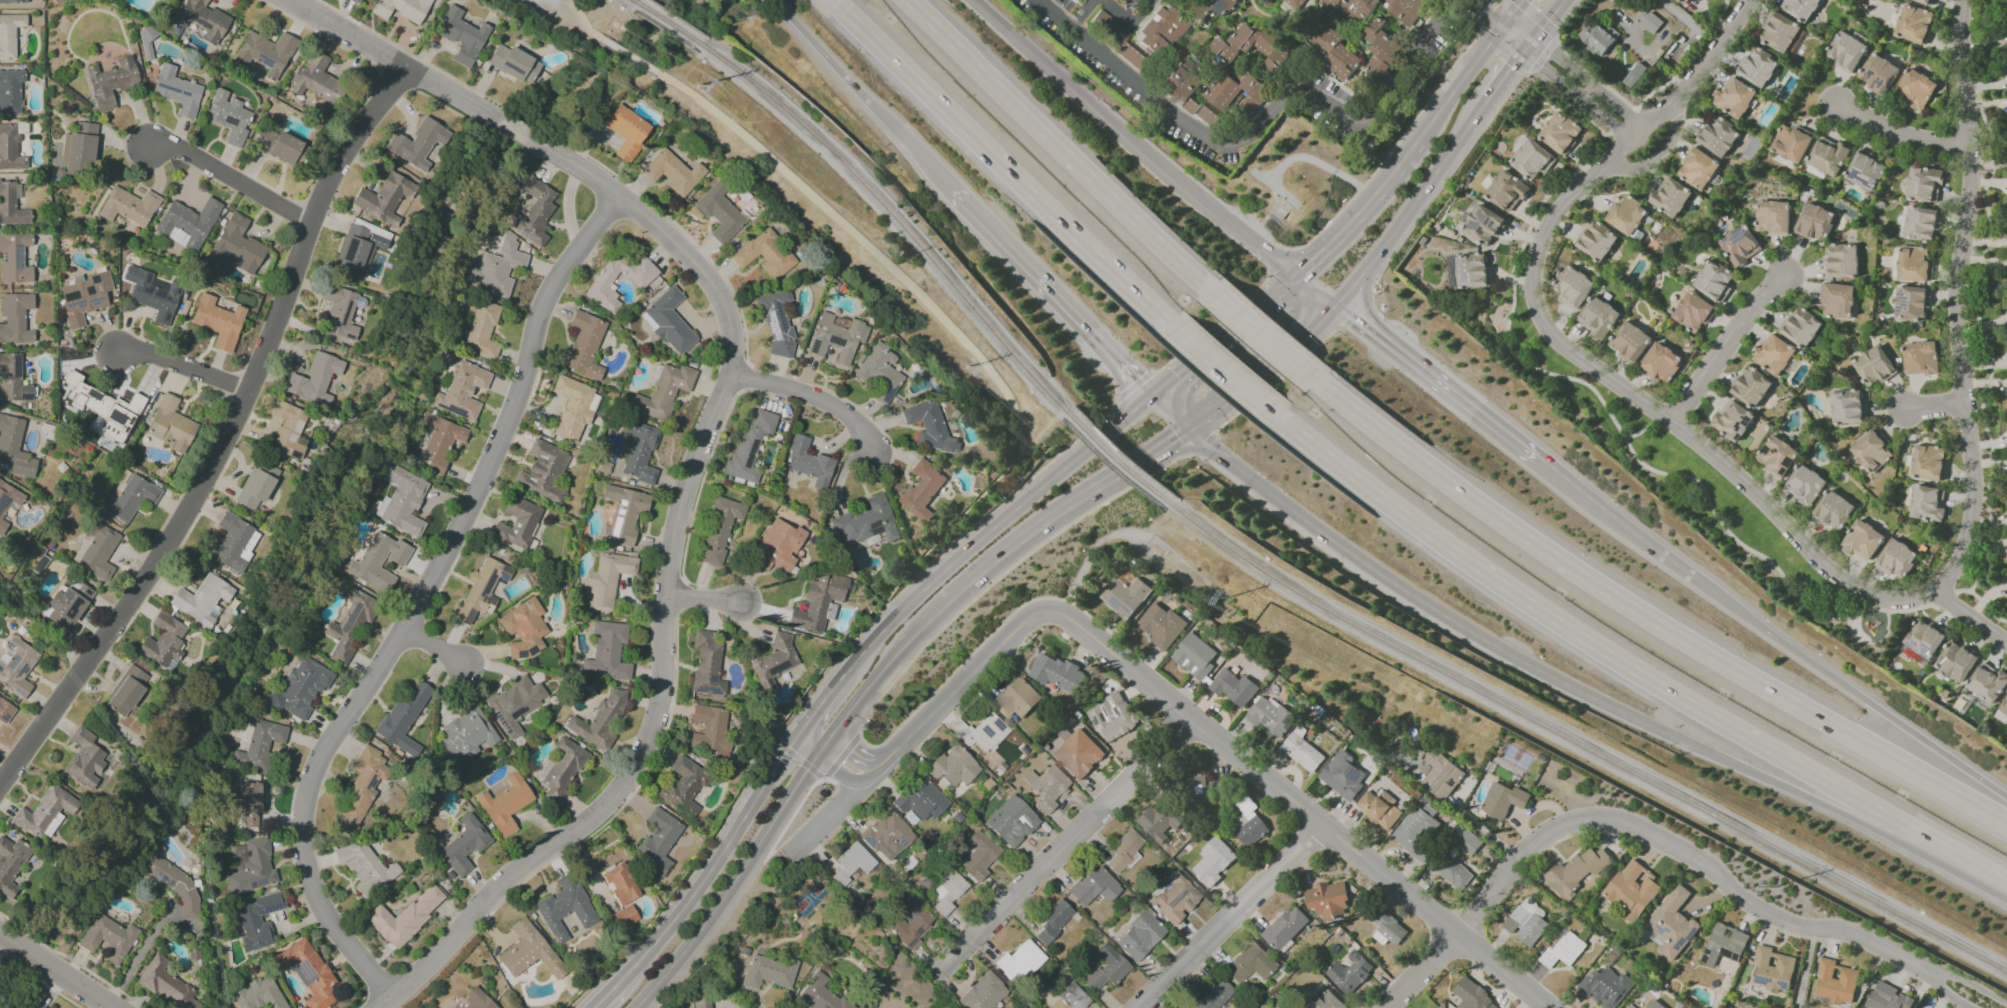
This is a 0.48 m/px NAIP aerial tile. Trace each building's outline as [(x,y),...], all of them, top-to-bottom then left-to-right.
[(174,23),(184,28),(187,21),(206,31),(201,39),(216,47),(230,18),(205,6),(208,0),(185,0),(174,23)] [(431,0),(378,0),(371,13),(386,21),(391,11),(418,25),(431,0)] [(1181,10),(1202,27),(1215,12),(1222,18),(1237,0),(1189,0),(1181,10)] [(1294,11),(1304,0),(1283,0),(1294,11)] [(1380,1),(1378,0),(1319,0),(1317,2),(1331,13),(1334,9),(1357,28),(1380,1)] [(1433,0),(1386,0),(1382,6),(1410,28),(1433,0)] [(1779,6),(1805,23),(1820,0),(1783,0),(1779,6)] [(1923,46),(1936,14),(1906,2),(1893,33),(1923,46)] [(1189,24),(1161,3),(1131,43),(1126,39),(1130,33),(1099,10),(1089,23),(1119,46),(1114,52),(1140,73),(1164,42),(1171,48),(1189,24)] [(469,69),(490,27),(480,22),(477,29),(458,20),(462,11),(448,4),(434,32),(459,45),(451,60),(469,69)] [(1784,55),(1801,27),(1775,10),(1757,38),(1784,55)] [(15,27),(26,27),(26,14),(0,15),(0,61),(15,61),(15,27)] [(1363,37),(1377,45),(1364,70),(1383,80),(1403,45),(1381,32),(1387,20),(1376,14),(1363,37)] [(1577,37),(1603,58),(1613,47),(1611,45),(1620,34),(1607,24),(1604,28),(1593,18),(1577,37)] [(1293,50),(1266,27),(1261,33),(1244,20),(1227,42),(1218,35),(1208,47),(1230,64),(1242,49),(1247,53),(1252,45),(1268,58),(1261,67),(1272,76),(1293,50)] [(1341,43),(1344,36),(1335,29),(1329,27),(1319,20),(1317,28),(1308,39),(1313,43),(1322,46),(1320,52),(1326,57),(1323,64),(1345,81),(1362,58),(1341,43)] [(143,60),(151,59),(149,39),(155,38),(153,27),(139,28),(143,60)] [(1824,56),(1851,73),(1868,45),(1841,29),(1824,56)] [(233,59),(246,66),(250,59),(269,69),(265,76),(276,82),(297,40),(281,31),(274,44),(248,31),(233,59)] [(509,46),(507,49),(497,43),(486,64),(520,82),(522,78),(531,82),(541,63),(509,46)] [(1749,57),(1745,54),(1734,69),(1763,89),(1781,61),(1757,45),(1749,57)] [(322,73),(330,58),(312,49),(303,68),(298,65),(290,81),(294,82),(290,90),(300,95),(303,89),(323,98),(318,107),(331,114),(345,84),(322,73)] [(1898,65),(1872,51),(1858,77),(1868,83),(1866,87),(1881,96),(1898,65)] [(96,113),(115,108),(111,92),(139,85),(131,54),(116,58),(118,68),(98,73),(96,65),(85,68),(96,113)] [(172,78),(175,66),(160,62),(152,95),(179,102),(175,116),(193,120),(202,86),(172,78)] [(1193,114),(1203,101),(1192,94),(1201,81),(1175,63),(1157,89),(1193,114)] [(1225,113),(1234,101),(1252,115),(1271,91),(1240,66),(1231,77),(1223,71),(1203,96),(1225,113)] [(1921,112),(1938,84),(1910,66),(1896,87),(1911,96),(1907,103),(1921,112)] [(19,84),(24,84),(23,70),(0,70),(0,114),(19,114),(19,84)] [(1713,104),(1741,119),(1757,90),(1729,75),(1713,104)] [(203,120),(227,129),(222,143),(239,150),(253,113),(240,108),(242,102),(227,96),(229,92),(215,87),(203,120)] [(1211,126),(1222,113),(1206,101),(1196,114),(1211,126)] [(613,155),(629,164),(652,126),(616,104),(603,126),(623,139),(613,155)] [(1583,128),(1557,110),(1538,136),(1564,155),(1583,128)] [(1723,159),(1742,131),(1716,112),(1696,140),(1723,159)] [(384,148),(424,173),(430,164),(426,161),(446,129),(424,116),(409,140),(394,132),(384,148)] [(64,133),(60,160),(92,164),(97,125),(75,122),(74,134),(64,133)] [(25,169),(25,157),(17,157),(17,124),(0,124),(0,169),(25,169)] [(261,124),(251,147),(296,168),(307,145),(261,124)] [(1770,151),(1801,164),(1814,133),(1796,126),(1795,130),(1781,124),(1770,151)] [(1807,164),(1838,177),(1850,147),(1819,135),(1807,164)] [(1541,170),(1544,173),(1556,159),(1531,137),(1509,162),(1531,182),(1541,170)] [(689,170),(663,146),(640,172),(652,183),(659,176),(683,198),(707,171),(697,162),(689,170)] [(1676,175),(1704,191),(1721,162),(1693,146),(1676,175)] [(1844,177),(1874,191),(1887,164),(1857,150),(1844,177)] [(1943,170),(1911,165),(1905,197),(1938,203),(1943,170)] [(1511,211),(1519,198),(1522,201),(1531,186),(1502,168),(1485,195),(1511,211)] [(350,205),(396,228),(401,218),(391,214),(400,195),(410,200),(417,185),(388,171),(376,195),(359,187),(350,205)] [(1648,201),(1675,219),(1693,192),(1666,174),(1648,201)] [(540,248),(547,237),(542,233),(547,226),(543,223),(554,207),(549,203),(556,193),(528,175),(519,189),(534,199),(522,217),(512,211),(503,223),(540,248)] [(746,222),(720,195),(728,188),(719,178),(692,204),(707,219),(710,216),(718,224),(709,234),(721,246),(746,222)] [(30,210),(17,210),(17,180),(0,180),(0,224),(30,224),(30,210)] [(97,216),(110,222),(115,213),(144,228),(160,197),(145,190),(140,199),(112,185),(97,216)] [(1649,210),(1626,192),(1618,203),(1615,201),(1603,218),(1628,237),(1649,210)] [(221,203),(206,196),(198,213),(169,200),(154,232),(198,253),(221,203)] [(1771,233),(1790,233),(1790,201),(1757,200),(1756,230),(1771,231),(1771,233)] [(1794,232),(1811,240),(1814,235),(1826,240),(1838,214),(1808,200),(1794,232)] [(1488,245),(1493,235),(1498,237),(1508,218),(1477,203),(1462,233),(1488,245)] [(1939,230),(1941,209),(1908,206),(1905,238),(1933,240),(1934,229),(1939,230)] [(267,248),(242,234),(249,220),(232,211),(206,259),(216,265),(219,258),(252,276),(267,248)] [(1619,236),(1593,218),(1575,244),(1601,262),(1619,236)] [(1718,241),(1735,268),(1763,250),(1746,223),(1718,241)] [(363,278),(373,246),(388,251),(392,238),(347,225),(333,270),(363,278)] [(728,256),(739,270),(758,254),(763,261),(758,265),(772,282),(795,263),(766,226),(728,256)] [(508,298),(512,279),(506,278),(509,267),(524,270),(528,255),(514,251),(518,235),(504,232),(498,255),(484,252),(479,269),(469,266),(464,286),(508,298)] [(32,267),(23,267),(23,246),(31,246),(31,234),(0,235),(0,271),(0,283),(32,282),(32,267)] [(1825,278),(1859,277),(1858,244),(1828,244),(1828,257),(1825,257),(1825,278)] [(1931,281),(1931,261),(1927,261),(1927,247),(1899,246),(1898,280),(1931,281)] [(583,295),(613,315),(622,300),(606,289),(617,273),(643,290),(658,269),(639,256),(634,264),(613,250),(583,295)] [(1491,286),(1490,266),(1487,266),(1487,253),(1456,255),(1458,287),(1491,286)] [(1728,286),(1735,271),(1708,258),(1693,288),(1723,302),(1730,287),(1728,286)] [(1596,282),(1567,263),(1551,287),(1562,294),(1558,299),(1576,311),(1596,282)] [(168,327),(182,283),(170,279),(166,292),(148,286),(152,273),(127,265),(122,280),(133,283),(127,301),(156,310),(152,322),(168,327)] [(67,330),(84,327),(81,312),(108,307),(105,292),(111,290),(108,271),(84,275),(84,274),(72,277),(73,284),(59,287),(67,330)] [(1855,285),(1821,282),(1819,302),(1826,303),(1824,316),(1852,319),(1855,285)] [(331,303),(322,332),(354,342),(358,328),(348,324),(357,293),(327,284),(321,300),(331,303)] [(670,310),(683,298),(671,285),(639,314),(677,357),(697,339),(670,310)] [(1930,287),(1897,286),(1895,318),(1925,319),(1925,308),(1929,308),(1930,287)] [(790,358),(794,337),(791,326),(786,326),(780,303),(791,300),(787,287),(755,296),(769,345),(768,355),(790,358)] [(1670,317),(1695,334),(1704,322),(1706,324),(1717,308),(1690,289),(1670,317)] [(231,354),(245,308),(234,305),(232,313),(212,306),(215,297),(200,292),(190,324),(217,332),(212,348),(231,354)] [(1,294),(1,324),(0,324),(0,343),(33,343),(33,330),(24,330),(24,309),(33,309),(33,294),(1,294)] [(1621,311),(1592,294),(1575,322),(1604,339),(1621,311)] [(474,313),(463,349),(478,353),(477,356),(494,361),(499,344),(489,341),(500,306),(470,297),(466,310),(474,313)] [(1823,322),(1797,304),(1779,331),(1805,349),(1823,322)] [(563,369),(599,381),(603,368),(590,363),(605,321),(574,310),(568,326),(576,329),(563,369)] [(806,353),(822,358),(826,345),(838,349),(834,363),(848,367),(856,342),(862,345),(869,325),(849,319),(846,330),(830,324),(833,315),(820,311),(806,353)] [(1634,363),(1652,336),(1625,319),(1607,346),(1634,363)] [(1796,346),(1768,332),(1752,362),(1781,376),(1796,346)] [(1638,368),(1655,378),(1656,375),(1668,382),(1683,356),(1655,340),(1638,368)] [(903,376),(889,367),(897,355),(873,341),(853,376),(867,385),(870,378),(881,385),(874,396),(887,404),(903,376)] [(1938,373),(1936,341),(1903,343),(1905,374),(1938,373)] [(1850,362),(1869,389),(1897,370),(1878,343),(1850,362)] [(344,361),(315,351),(305,378),(290,373),(283,392),(328,408),(332,396),(324,393),(330,373),(339,376),(344,361)] [(31,384),(20,385),(19,353),(0,354),(0,401),(31,401),(31,384)] [(474,422),(480,403),(469,399),(474,386),(485,390),(492,372),(458,360),(445,395),(436,392),(431,406),(474,422)] [(665,421),(676,389),(688,393),(695,370),(679,365),(678,369),(660,364),(649,399),(633,393),(628,409),(665,421)] [(1754,409),(1773,382),(1747,364),(1728,391),(1754,409)] [(143,397),(133,392),(127,405),(79,383),(83,376),(68,370),(62,382),(74,387),(66,404),(80,411),(82,407),(97,413),(89,429),(122,445),(143,397)] [(553,435),(576,442),(582,423),(589,425),(600,391),(556,377),(552,392),(565,396),(553,435)] [(1863,389),(1831,391),(1833,423),(1864,422),(1863,389)] [(179,398),(162,392),(144,436),(186,454),(198,423),(173,413),(179,398)] [(899,410),(905,426),(920,421),(923,430),(915,433),(922,454),(956,444),(954,437),(947,439),(934,398),(899,410)] [(1710,426),(1737,443),(1755,415),(1727,398),(1710,426)] [(270,415),(280,419),(269,449),(299,460),(304,446),(295,443),(307,412),(275,400),(270,415)] [(757,483),(760,470),(752,468),(761,432),(772,435),(777,415),(755,409),(750,425),(740,422),(726,475),(757,483)] [(469,430),(424,413),(419,425),(431,430),(420,459),(429,462),(426,471),(441,476),(447,461),(443,460),(451,439),(463,444),(469,430)] [(0,414),(0,467),(4,468),(3,473),(33,479),(37,460),(25,458),(26,453),(18,451),(25,419),(0,414)] [(632,437),(619,474),(651,485),(657,470),(646,466),(658,430),(628,419),(623,434),(632,437)] [(1893,457),(1884,445),(1887,442),(1877,427),(1850,445),(1869,473),(1893,457)] [(783,468),(815,478),(812,487),(825,491),(834,460),(815,454),(815,457),(804,454),(809,438),(794,433),(783,468)] [(1782,479),(1800,452),(1772,433),(1754,460),(1782,479)] [(561,504),(566,489),(558,486),(569,452),(532,439),(527,455),(533,457),(527,474),(517,471),(512,488),(561,504)] [(1941,481),(1946,448),(1915,443),(1910,476),(1941,481)] [(919,457),(909,471),(918,478),(912,488),(908,486),(896,502),(926,524),(932,514),(929,512),(950,483),(947,478),(919,457)] [(279,472),(256,460),(234,501),(253,511),(258,501),(262,503),(279,472)] [(1782,490),(1810,507),(1827,479),(1799,462),(1782,490)] [(378,519),(418,539),(425,523),(412,516),(429,483),(393,465),(386,480),(395,485),(378,519)] [(162,491),(132,473),(116,500),(105,494),(97,507),(126,524),(141,499),(153,506),(162,491)] [(0,480),(0,519),(11,501),(19,506),(25,496),(0,480)] [(650,495),(604,485),(601,497),(615,501),(606,541),(632,546),(635,530),(632,529),(636,511),(646,513),(650,495)] [(1945,489),(1913,485),(1909,516),(1941,521),(1945,489)] [(1856,506),(1828,488),(1811,515),(1839,533),(1856,506)] [(830,520),(835,536),(842,534),(846,543),(857,538),(858,542),(884,532),(887,542),(900,537),(883,492),(863,500),(866,506),(830,520)] [(542,509),(509,495),(502,512),(514,518),(510,528),(495,521),(489,536),(525,551),(542,509)] [(698,561),(720,567),(733,518),(742,520),(746,505),(716,497),(698,561)] [(225,531),(211,559),(240,574),(262,532),(223,512),(215,526),(225,531)] [(788,574),(796,558),(793,557),(805,533),(773,516),(758,546),(757,546),(749,561),(768,571),(770,565),(788,574)] [(1884,534),(1857,517),(1840,544),(1867,562),(1884,534)] [(121,537),(95,520),(69,560),(105,583),(115,569),(104,562),(121,537)] [(402,567),(411,549),(374,530),(357,563),(351,559),(344,573),(387,595),(396,577),(378,568),(384,558),(402,567)] [(1874,566),(1890,575),(1891,572),(1905,580),(1920,554),(1890,537),(1874,566)] [(586,609),(611,612),(617,573),(635,576),(637,558),(598,553),(595,573),(588,572),(586,585),(590,586),(586,609)] [(513,569),(484,557),(477,573),(471,570),(467,581),(470,583),(454,620),(469,626),(476,610),(489,615),(496,599),(488,596),(496,577),(507,582),(513,569)] [(236,589),(207,572),(193,596),(178,587),(168,604),(209,629),(215,619),(209,615),(219,598),(227,603),(236,589)] [(787,626),(821,634),(825,618),(832,620),(836,602),(842,604),(848,579),(819,573),(816,582),(808,580),(804,599),(808,600),(805,611),(791,608),(787,626)] [(1129,587),(1116,577),(1099,598),(1127,620),(1152,589),(1136,577),(1129,587)] [(94,592),(73,578),(67,588),(59,584),(40,613),(67,631),(94,592)] [(344,667),(353,649),(345,645),(356,622),(362,624),(374,600),(349,587),(343,599),(349,602),(338,625),(329,621),(323,634),(336,641),(327,659),(344,667)] [(508,660),(526,658),(544,648),(538,638),(548,632),(538,615),(543,613),(533,597),(496,618),(506,637),(514,633),(518,640),(515,642),(507,643),(508,660)] [(1164,652),(1187,622),(1169,608),(1166,611),(1153,601),(1135,624),(1155,639),(1152,643),(1164,652)] [(136,651),(169,672),(182,652),(176,648),(188,628),(158,609),(150,624),(161,631),(154,642),(145,636),(136,651)] [(1928,659),(1945,634),(1919,616),(1902,641),(1928,659)] [(628,624),(592,621),(591,636),(595,636),(593,660),(581,659),(580,675),(629,679),(631,664),(617,663),(619,644),(626,644),(628,624)] [(718,681),(721,640),(715,639),(716,632),(693,630),(692,649),(695,649),(692,693),(725,696),(726,681),(718,681)] [(799,664),(785,631),(770,638),(776,651),(761,658),(756,646),(744,652),(763,696),(777,691),(771,677),(799,664)] [(1213,665),(1209,662),(1217,651),(1189,631),(1169,657),(1202,681),(1213,665)] [(13,636),(0,655),(0,684),(23,699),(31,686),(23,680),(39,654),(13,636)] [(1963,682),(1979,655),(1949,638),(1933,665),(1963,682)] [(1076,695),(1087,672),(1040,650),(1028,676),(1046,684),(1047,682),(1076,695)] [(331,671),(302,656),(294,671),(289,668),(278,691),(272,688),(265,702),(305,722),(331,671)] [(1994,705),(2006,681),(2006,675),(1981,660),(1965,688),(1994,705)] [(126,719),(151,678),(128,664),(103,705),(126,719)] [(1259,688),(1244,674),(1239,680),(1224,666),(1207,686),(1219,696),(1223,692),(1241,709),(1259,688)] [(991,705),(1007,719),(1014,712),(1022,719),(1042,697),(1019,675),(991,705)] [(513,718),(548,699),(538,682),(531,686),(525,676),(485,699),(509,741),(522,734),(513,718)] [(395,697),(373,734),(396,747),(432,688),(417,680),(404,702),(395,697)] [(626,691),(607,688),(605,700),(599,699),(594,709),(592,717),(588,725),(571,715),(565,724),(565,728),(605,752),(614,736),(607,732),(624,704),(626,691)] [(1139,727),(1122,689),(1104,697),(1106,703),(1087,712),(1095,730),(1100,727),(1106,741),(1139,727)] [(1998,712),(2006,716),(2006,694),(1998,712)] [(1245,716),(1264,731),(1279,741),(1296,717),(1280,705),(1277,708),(1260,695),(1245,716)] [(0,698),(0,722),(5,725),(16,708),(0,698)] [(730,709),(692,705),(690,722),(703,724),(702,734),(690,733),(689,747),(717,750),(716,757),(725,758),(730,709)] [(487,747),(498,741),(478,706),(440,728),(445,736),(437,740),(451,764),(477,749),(475,746),(484,741),(487,747)] [(970,732),(958,721),(950,728),(970,747),(974,743),(985,754),(1008,730),(990,711),(970,732)] [(288,727),(254,719),(246,753),(234,750),(231,763),(266,771),(273,742),(284,744),(288,727)] [(1301,737),(1306,731),(1298,724),(1279,747),(1311,773),(1325,757),(1301,737)] [(62,773),(93,792),(114,759),(91,744),(95,737),(77,725),(67,740),(78,747),(62,773)] [(1052,754),(1079,780),(1105,753),(1078,727),(1052,754)] [(588,754),(560,735),(551,748),(555,751),(536,781),(548,789),(544,795),(557,803),(588,754)] [(964,785),(980,770),(955,743),(942,755),(941,754),(924,769),(936,782),(942,777),(952,788),(959,780),(964,785)] [(357,773),(338,814),(342,816),(338,826),(354,833),(379,779),(384,782),(390,769),(381,765),(385,755),(362,745),(350,770),(357,773)] [(1465,773),(1431,745),(1421,758),(1432,767),(1420,782),(1442,801),(1465,773)] [(1349,802),(1363,785),(1360,782),(1365,775),(1350,763),(1354,758),(1340,747),(1317,776),(1349,802)] [(669,769),(680,775),(673,788),(661,781),(653,795),(693,818),(699,807),(689,801),(699,785),(704,788),(712,776),(677,755),(669,769)] [(1045,816),(1056,805),(1053,802),(1071,783),(1050,763),(1037,777),(1029,770),(1020,780),(1040,798),(1033,806),(1045,816)] [(1221,780),(1206,781),(1205,769),(1186,771),(1189,806),(1223,802),(1221,780)] [(508,814),(533,801),(518,770),(504,777),(510,788),(490,798),(486,790),(476,795),(498,840),(517,830),(508,814)] [(902,814),(907,808),(921,821),(928,815),(933,820),(950,802),(923,777),(905,796),(901,791),(890,803),(902,814)] [(1479,811),(1503,821),(1511,803),(1524,809),(1530,793),(1513,786),(1512,789),(1492,780),(1479,811)] [(11,820),(46,842),(64,812),(72,817),(81,803),(49,783),(30,813),(19,806),(11,820)] [(263,827),(262,794),(260,794),(260,783),(239,783),(240,828),(263,827)] [(1403,813),(1392,804),(1396,800),(1382,789),(1376,796),(1367,789),(1354,805),(1387,832),(1403,813)] [(983,822),(1012,850),(1040,821),(1011,793),(983,822)] [(1233,831),(1246,847),(1269,830),(1252,810),(1256,807),(1246,795),(1235,804),(1242,813),(1233,820),(1239,827),(1233,831)] [(1157,843),(1172,828),(1174,831),(1186,820),(1163,796),(1136,821),(1157,843)] [(1439,822),(1432,817),(1435,813),(1418,801),(1390,838),(1422,862),(1434,846),(1426,840),(1439,822)] [(684,825),(654,806),(645,820),(656,827),(650,838),(645,835),(631,857),(663,877),(672,862),(664,857),(684,825)] [(860,836),(887,863),(915,835),(888,808),(860,836)] [(465,829),(437,851),(458,878),(472,868),(463,856),(473,849),(476,853),(492,841),(468,811),(457,820),(465,829)] [(1116,874),(1146,841),(1130,826),(1109,850),(1114,855),(1105,864),(1116,874)] [(964,842),(972,850),(966,857),(958,849),(950,858),(977,884),(988,873),(984,870),(1002,851),(977,828),(964,842)] [(1454,843),(1471,856),(1483,842),(1466,829),(1454,843)] [(10,900),(18,888),(9,882),(31,848),(16,839),(13,844),(0,835),(0,894),(10,900)] [(1210,888),(1221,876),(1218,874),(1236,855),(1214,835),(1198,852),(1203,856),(1191,869),(1210,888)] [(276,884),(264,836),(244,841),(248,858),(233,862),(235,873),(225,876),(230,896),(276,884)] [(155,859),(163,848),(151,839),(132,865),(186,903),(180,912),(192,921),(209,897),(155,859)] [(332,850),(337,866),(344,863),(356,881),(356,882),(353,884),(362,898),(371,892),(375,890),(401,873),(394,862),(383,870),(364,840),(332,850)] [(842,888),(859,870),(865,875),(877,862),(854,840),(835,861),(841,866),(830,877),(842,888)] [(1613,860),(1595,841),(1566,869),(1559,861),(1542,877),(1567,903),(1613,860)] [(1461,891),(1473,874),(1447,854),(1434,871),(1461,891)] [(1656,877),(1631,857),(1602,892),(1625,911),(1622,915),(1632,924),(1661,887),(1653,880),(1656,877)] [(599,873),(619,907),(641,894),(621,860),(599,873)] [(1069,891),(1082,905),(1097,891),(1108,901),(1122,885),(1098,861),(1069,891)] [(968,887),(949,866),(935,880),(939,884),(931,892),(939,900),(932,907),(942,918),(954,907),(951,903),(968,887)] [(1203,895),(1177,869),(1167,879),(1170,882),(1149,903),(1172,926),(1184,914),(1203,895)] [(598,922),(572,871),(555,879),(561,890),(534,903),(556,947),(569,940),(558,919),(573,911),(583,930),(598,922)] [(1304,888),(1308,909),(1318,907),(1320,920),(1349,914),(1342,880),(1304,888)] [(1691,892),(1677,882),(1645,927),(1663,940),(1656,950),(1672,962),(1699,925),(1678,910),(1691,892)] [(394,920),(378,903),(363,918),(396,951),(430,917),(427,914),(445,896),(432,883),(394,920)] [(285,909),(281,893),(233,905),(244,951),(274,944),(269,922),(261,924),(259,915),(285,909)] [(1529,948),(1548,924),(1537,916),(1542,909),(1525,896),(1501,926),(1512,935),(1529,948)] [(900,916),(887,928),(907,949),(936,922),(912,897),(897,912),(900,916)] [(1074,913),(1059,898),(1038,919),(1044,925),(1033,936),(1043,946),(1074,913)] [(1261,936),(1277,952),(1309,919),(1292,903),(1261,936)] [(638,920),(631,904),(609,915),(617,930),(638,920)] [(1113,942),(1136,963),(1166,930),(1144,909),(1113,942)] [(117,967),(139,930),(128,923),(124,929),(97,912),(77,945),(92,954),(100,940),(107,945),(100,957),(117,967)] [(512,978),(538,959),(555,981),(567,972),(524,915),(508,927),(519,940),(496,958),(512,978)] [(570,939),(583,932),(578,922),(565,930),(570,939)] [(1701,963),(1714,967),(1718,955),(1739,962),(1749,933),(1714,922),(1701,963)] [(1537,960),(1550,969),(1557,958),(1570,967),(1586,943),(1566,929),(1552,949),(1547,946),(1537,960)] [(278,972),(290,965),(310,997),(303,1001),(307,1007),(325,1007),(338,1000),(329,986),(334,983),(305,936),(270,958),(278,972)] [(1043,955),(1025,938),(1008,957),(1004,952),(992,965),(1014,985),(1043,955)] [(1223,970),(1238,984),(1251,970),(1262,981),(1278,965),(1253,940),(1223,970)] [(1142,983),(1105,942),(1098,948),(1112,963),(1083,990),(1071,977),(1054,993),(1067,1007),(1115,1007),(1142,983)] [(1341,957),(1324,972),(1346,995),(1375,969),(1355,948),(1343,959),(1341,957)] [(742,986),(750,950),(799,961),(793,987),(761,980),(759,990),(742,986)] [(178,1007),(200,1007),(201,1007),(189,1000),(195,991),(165,972),(171,963),(155,952),(136,981),(178,1007)] [(1814,995),(1830,998),(1829,1001),(1851,1005),(1858,970),(1841,966),(1839,979),(1832,978),(1835,960),(1821,957),(1814,995)] [(1621,972),(1619,976),(1606,966),(1600,973),(1592,967),(1577,987),(1601,1005),(1600,1007),(1602,1007),(1615,1007),(1634,981),(1621,972)] [(808,1007),(853,1007),(822,987),(828,979),(816,971),(796,1000),(808,1007)] [(976,1007),(994,1007),(1009,990),(987,971),(964,998),(976,1007)] [(238,1007),(257,1007),(264,1005),(265,1007),(287,1007),(269,973),(231,993),(238,1007)] [(1220,977),(1189,1007),(1190,1007),(1217,1007),(1234,992),(1220,977)] [(1462,999),(1455,1007),(1495,1007),(1499,1004),(1463,977),(1452,992),(1462,999)] [(1914,997),(1876,980),(1864,1007),(1867,1007),(1909,1007),(1914,997)] [(474,985),(467,992),(462,1007),(497,1007),(474,985)] [(1328,988),(1319,996),(1310,986),(1293,1002),(1298,1007),(1347,1007),(1328,988)] [(710,996),(711,1007),(693,1007),(692,997),(710,996)] [(1653,998),(1645,1007),(1666,1007),(1653,998)]
